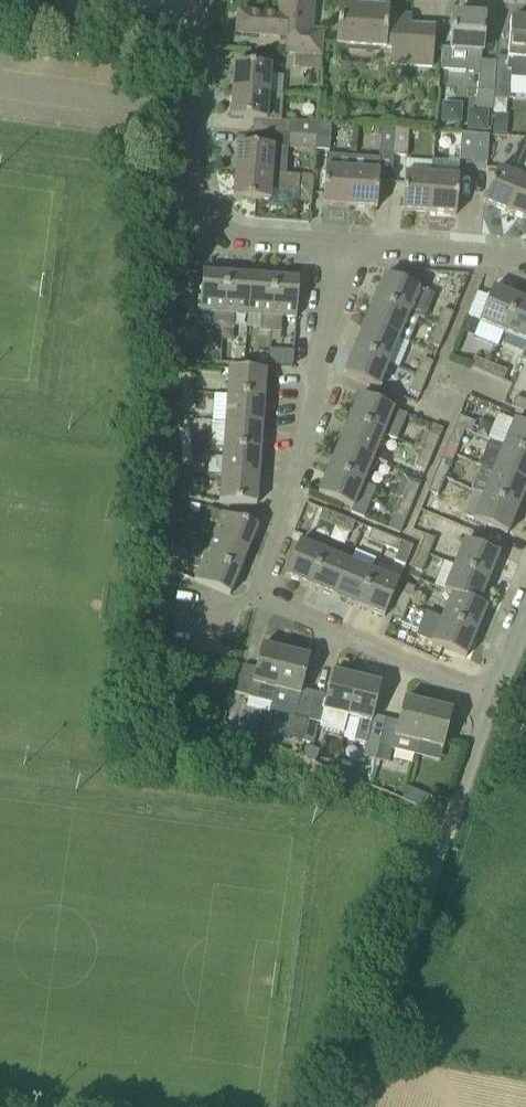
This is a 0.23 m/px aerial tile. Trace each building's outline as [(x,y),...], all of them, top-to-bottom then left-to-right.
[(287,54),(294,55),(323,57),(325,30),(311,30),(313,5),(280,3),(279,15),(239,12),(238,33),(289,36),(287,54)] [(390,65),(432,68),(435,28),(434,28),(433,41),(409,40),(412,17),(388,14),(388,11),(340,7),(337,46),(391,49),(390,65)] [(497,62),(481,61),(484,17),(454,15),(451,50),(443,50),(442,71),(479,73),(477,109),(493,110),(494,99),(496,69),(497,62)] [(525,60),(525,20),(511,19),(508,59),(525,60)] [(321,70),(323,57),(294,55),(293,69),(321,70)] [(269,94),(271,67),(234,64),(232,91),(269,94)] [(512,70),(496,69),(494,99),(510,100),(512,70)] [(267,121),(282,121),(283,95),(269,94),(232,91),(230,118),(267,121)] [(508,115),(495,114),(494,133),(507,134),(508,115)] [(289,135),(317,137),(318,123),(290,121),(289,135)] [(318,123),(317,137),(316,150),(329,151),(331,124),(318,123)] [(380,155),(394,156),(396,129),(381,128),(380,155)] [(396,129),(394,156),(407,157),(409,130),(396,129)] [(474,162),(476,134),(461,133),(459,161),(474,162)] [(489,135),(476,134),(474,162),(487,163),(489,135)] [(316,150),(317,137),(289,135),(288,148),(316,150)] [(525,165),(525,141),(523,139),(513,158),(525,165)] [(287,175),(288,148),(237,145),(235,172),(272,174),(287,175)] [(350,207),(354,158),(327,156),(323,205),(350,207)] [(380,160),(354,158),(350,207),(377,209),(380,160)] [(498,169),(484,203),(509,214),(523,180),(525,173),(525,171),(522,179),(498,169)] [(312,204),(314,177),(300,176),(287,175),(272,174),(235,172),(233,199),(270,201),(271,191),(298,192),(298,203),(312,204)] [(523,180),(509,214),(525,221),(525,173),(523,180)] [(429,213),(432,176),(405,174),(402,211),(429,213)] [(459,178),(432,176),(429,213),(456,215),(459,178)] [(223,328),(227,273),(227,275),(203,274),(200,312),(212,313),(211,327),(223,328)] [(248,315),(251,277),(228,275),(228,273),(227,273),(223,328),(231,329),(233,314),(248,315)] [(280,333),(281,317),(296,319),(299,280),(275,279),(276,276),(275,276),(275,279),(271,332),(280,333)] [(385,276),(375,300),(419,318),(429,294),(385,276)] [(251,277),(248,315),(260,316),(259,331),(271,332),(275,279),(251,277)] [(478,324),(503,335),(518,299),(493,288),(478,324)] [(518,299),(503,335),(525,345),(525,302),(518,299)] [(365,325),(399,339),(409,343),(419,318),(375,300),(365,325)] [(436,325),(447,330),(453,313),(443,309),(436,325)] [(365,325),(355,350),(389,364),(399,339),(365,325)] [(440,346),(447,330),(436,325),(430,342),(440,346)] [(201,345),(208,361),(220,355),(213,339),(201,345)] [(259,365),(268,366),(268,365),(269,349),(260,349),(259,365)] [(268,364),(280,365),(280,350),(269,349),(268,364)] [(355,350),(345,375),(379,389),(389,364),(355,350)] [(487,374),(491,364),(475,357),(471,367),(487,374)] [(423,358),(414,379),(425,383),(433,362),(423,358)] [(507,371),(491,364),(487,374),(503,381),(507,371)] [(264,398),(266,372),(228,369),(226,396),(264,398)] [(179,375),(182,395),(192,393),(190,374),(179,375)] [(409,390),(420,395),(425,383),(414,379),(409,390)] [(192,393),(182,395),(183,410),(194,409),(192,393)] [(264,398),(226,396),(224,422),(262,425),(264,398)] [(394,410),(394,409),(360,396),(350,420),(384,434),(394,410)] [(516,396),(512,406),(525,412),(525,400),(516,396)] [(455,426),(465,430),(472,433),(476,422),(459,415),(455,426)] [(384,434),(350,420),(340,445),(374,459),(387,465),(397,439),(384,434)] [(505,446),(525,455),(525,426),(515,421),(505,446)] [(262,425),(224,422),(222,449),(261,452),(262,425)] [(459,446),(465,430),(455,426),(448,442),(459,446)] [(181,448),(192,447),(190,429),(179,430),(181,448)] [(417,448),(422,450),(433,454),(439,437),(429,433),(424,432),(417,448)] [(340,445),(329,470),(363,484),(374,459),(340,445)] [(525,484),(525,455),(505,446),(495,471),(525,484)] [(193,464),(192,447),(181,448),(184,474),(195,474),(195,464),(193,464)] [(261,452),(222,449),(221,476),(259,478),(261,452)] [(422,450),(415,467),(426,471),(433,454),(422,450)] [(435,475),(445,479),(452,462),(441,458),(435,475)] [(377,489),(363,484),(329,470),(319,495),(353,509),(351,513),(365,518),(377,489)] [(518,510),(525,490),(525,484),(495,471),(485,496),(518,510)] [(438,495),(445,479),(435,475),(428,491),(438,495)] [(259,478),(221,476),(219,502),(257,505),(259,478)] [(201,498),(203,480),(192,479),(190,497),(201,498)] [(419,487),(409,482),(402,499),(412,503),(419,487)] [(518,510),(485,496),(475,521),(508,534),(518,510)] [(412,503),(402,499),(394,518),(392,517),(387,528),(400,533),(406,520),(412,503)] [(189,512),(199,513),(200,505),(190,504),(189,512)] [(214,535),(249,551),(258,529),(260,530),(260,529),(206,506),(201,517),(218,524),(214,535)] [(335,526),(339,516),(323,509),(319,519),(335,526)] [(355,523),(339,516),(335,526),(351,533),(355,523)] [(368,539),(385,547),(389,538),(371,530),(368,539)] [(208,550),(194,544),(191,551),(242,574),(242,573),(240,572),(249,551),(214,535),(208,550)] [(419,551),(429,555),(435,539),(426,535),(419,551)] [(389,538),(385,547),(398,552),(394,561),(405,565),(412,548),(389,538)] [(310,587),(324,553),(300,542),(286,576),(310,587)] [(499,555),(467,542),(457,566),(489,580),(499,555)] [(242,574),(191,551),(186,562),(200,568),(195,581),(230,595),(239,573),(242,574)] [(422,571),(429,555),(419,551),(412,567),(422,571)] [(349,563),(324,553),(310,587),(335,597),(349,563)] [(374,573),(349,563),(335,597),(360,607),(374,573)] [(457,566),(447,591),(479,604),(489,580),(457,566)] [(399,583),(374,573),(360,607),(385,617),(399,583)] [(408,604),(415,588),(405,584),(398,600),(408,604)] [(487,608),(479,604),(447,591),(446,592),(452,595),(442,618),(477,633),(487,608)] [(402,621),(408,604),(398,600),(392,617),(402,621)] [(466,658),(477,633),(442,618),(432,644),(466,658)] [(236,695),(272,704),(270,711),(272,711),(287,652),(262,646),(256,668),(243,665),(236,695)] [(294,717),(307,721),(315,693),(302,690),(310,658),(287,652),(272,711),(294,717)] [(307,721),(302,742),(310,745),(316,723),(321,724),(320,729),(343,734),(348,715),(350,715),(359,679),(333,673),(327,696),(315,693),(307,721)] [(377,760),(388,716),(374,713),(381,685),(359,679),(350,715),(359,718),(354,741),(366,743),(363,756),(377,760)] [(404,700),(400,719),(388,716),(377,760),(389,763),(392,750),(416,756),(419,743),(430,706),(404,700)] [(430,706),(419,743),(443,749),(452,712),(430,706)] [(407,787),(402,799),(428,810),(434,798),(414,789),(407,787)]
